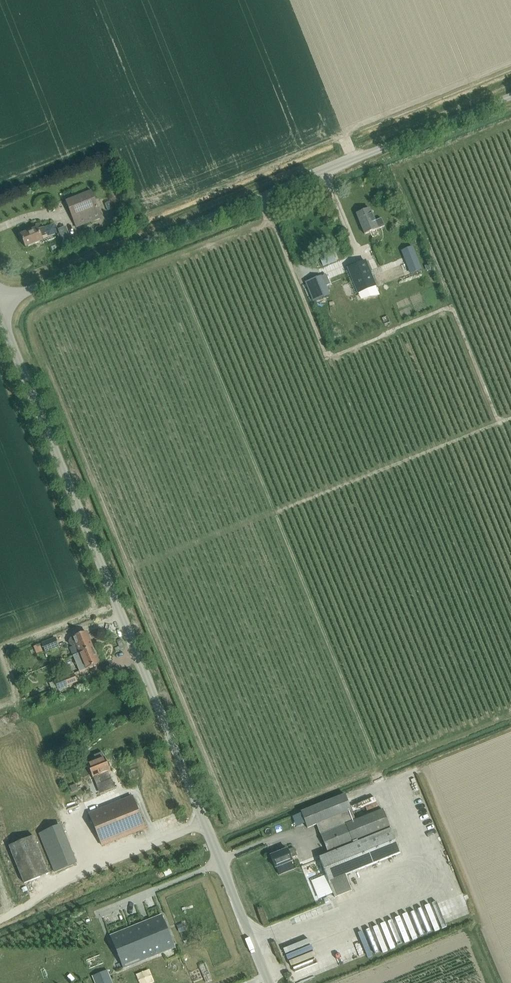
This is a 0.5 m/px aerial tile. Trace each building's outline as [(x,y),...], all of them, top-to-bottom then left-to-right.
[(76,228),(101,218),(91,191),(66,201),(76,228)] [(372,238),(380,235),(377,229),(378,229),(370,208),(357,214),(365,234),(370,232),(372,238)] [(52,222),(44,224),(46,233),(54,231),(52,222)] [(21,241),(23,241),(25,247),(42,241),(41,237),(47,235),(44,227),(38,229),(38,228),(26,233),(25,231),(19,233),(21,241)] [(414,251),(404,254),(412,274),(421,271),(414,251)] [(358,294),(376,287),(365,262),(348,269),(358,294)] [(323,279),(307,286),(314,303),(330,297),(323,279)] [(381,329),(390,326),(387,317),(378,320),(381,329)] [(80,653),(93,648),(86,632),(74,637),(74,638),(70,639),(69,642),(70,645),(73,647),(77,645),(80,653)] [(45,653),(59,647),(55,638),(41,643),(45,653)] [(39,644),(33,646),(36,654),(42,652),(39,644)] [(93,648),(80,653),(73,656),(79,672),(86,669),(86,670),(99,665),(93,648)] [(59,687),(76,680),(74,674),(56,681),(59,687)] [(103,752),(93,756),(95,761),(87,764),(93,778),(98,776),(103,790),(109,788),(104,774),(110,772),(104,757),(103,752)] [(402,784),(396,786),(407,813),(412,811),(402,784)] [(351,891),(345,875),(400,854),(383,810),(355,821),(345,795),(301,812),(307,829),(316,825),(328,855),(319,858),(334,898),(351,891)] [(102,846),(145,829),(132,797),(89,814),(102,846)] [(54,873),(77,863),(61,825),(38,834),(54,873)] [(33,837),(8,846),(23,884),(48,874),(33,837)] [(287,850),(270,857),(275,869),(292,862),(291,859),(297,857),(294,849),(288,850),(287,850)] [(443,869),(451,893),(456,891),(448,867),(443,869)] [(332,908),(322,910),(326,928),(336,926),(332,908)] [(161,916),(110,936),(123,969),(174,948),(161,916)] [(303,961),(290,965),(292,971),(305,967),(303,961)] [(93,976),(95,982),(112,982),(107,971),(93,976)]
